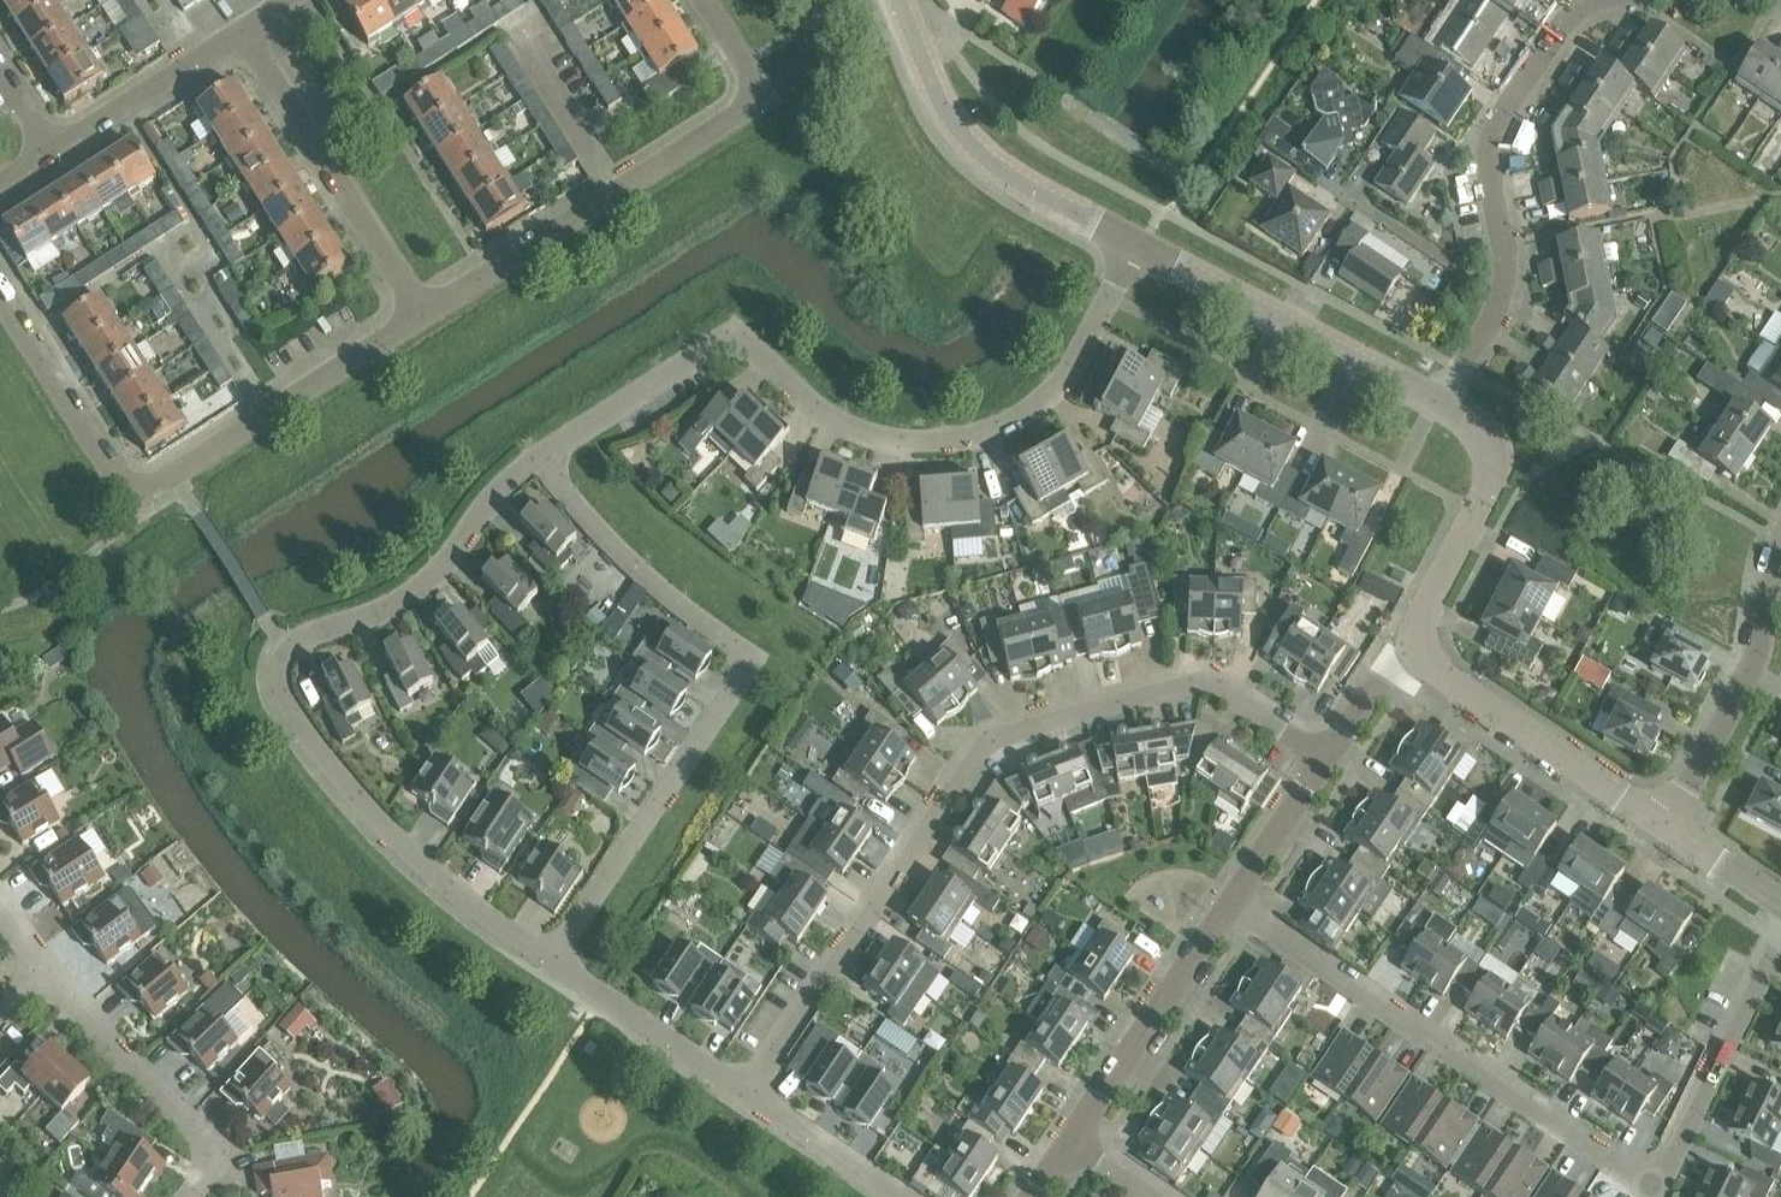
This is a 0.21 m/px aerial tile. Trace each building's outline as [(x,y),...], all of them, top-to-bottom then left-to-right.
[(53,1),(55,0),(0,0),(0,3),(15,26),(53,1)] [(136,7),(131,0),(113,0),(123,15),(136,7)] [(183,12),(195,4),(192,0),(176,0),(183,12)] [(376,0),(352,0),(343,6),(367,45),(394,28),(376,0)] [(419,11),(412,0),(376,0),(394,28),(419,11)] [(419,11),(437,0),(412,0),(419,11)] [(508,17),(524,7),(520,0),(507,0),(500,5),(508,17)] [(609,0),(625,26),(664,1),(663,0),(609,0)] [(1014,2),(1005,16),(1023,28),(1043,0),(1011,0),(1014,2)] [(1512,10),(1496,0),(1466,0),(1455,16),(1492,41),(1492,40),(1506,19),(1523,31),(1529,22),(1512,10)] [(1512,10),(1519,0),(1496,0),(1512,10)] [(15,26),(31,51),(70,27),(53,1),(15,26)] [(619,30),(625,39),(631,36),(641,51),(680,27),(664,1),(625,26),(619,30)] [(561,8),(548,16),(559,32),(571,24),(561,8)] [(474,21),(482,34),(499,23),(491,10),(474,21)] [(118,31),(136,58),(159,44),(141,16),(118,31)] [(1509,52),(1492,40),(1492,41),(1455,16),(1434,47),(1471,71),(1485,50),(1503,62),(1509,52)] [(70,27),(31,51),(47,77),(86,53),(70,27)] [(448,37),(456,50),(473,39),(465,27),(448,37)] [(708,70),(680,27),(641,51),(641,52),(635,56),(641,65),(630,72),(652,106),(708,70)] [(1621,31),(1615,40),(1669,77),(1686,52),(1650,27),(1639,43),(1621,31)] [(577,33),(564,41),(575,58),(588,50),(577,33)] [(1401,97),(1446,127),(1468,94),(1442,76),(1450,63),(1410,37),(1392,64),(1413,78),(1401,97)] [(1669,77),(1615,40),(1609,49),(1626,61),(1617,75),(1617,76),(1635,88),(1635,89),(1653,101),(1669,77)] [(501,42),(489,50),(499,67),(512,59),(501,42)] [(423,54),(431,66),(448,56),(439,43),(423,54)] [(1758,98),(1780,65),(1780,45),(1774,56),(1759,46),(1734,82),(1758,98)] [(613,56),(620,71),(635,64),(628,49),(613,56)] [(86,53),(47,77),(64,104),(103,79),(102,78),(106,76),(99,65),(95,68),(86,53)] [(1710,68),(1715,61),(1706,54),(1701,61),(1710,68)] [(397,70),(405,83),(422,72),(414,59),(397,70)] [(593,59),(581,67),(591,84),(604,75),(593,59)] [(1617,76),(1617,75),(1599,63),(1589,78),(1571,66),(1565,75),(1619,112),(1635,89),(1635,88),(1617,76)] [(1758,98),(1780,114),(1780,65),(1758,98)] [(516,93),(528,85),(518,68),(505,76),(516,93)] [(1299,155),(1268,134),(1260,147),(1299,173),(1308,160),(1325,172),(1342,148),(1352,146),(1349,131),(1364,128),(1376,109),(1358,97),(1343,100),(1340,86),(1322,74),(1310,92),(1313,114),(1323,120),(1299,155)] [(1619,112),(1565,75),(1558,85),(1576,97),(1566,111),(1602,136),(1619,112)] [(420,131),(458,106),(441,80),(403,104),(420,131)] [(212,135),(251,111),(234,84),(195,109),(212,135)] [(610,84),(597,92),(607,109),(620,101),(610,84)] [(532,118),(545,110),(534,94),(521,102),(532,118)] [(1388,103),(1382,112),(1390,117),(1396,109),(1388,103)] [(436,156),(475,132),(458,106),(420,131),(436,156)] [(267,136),(251,111),(212,135),(228,161),(267,136)] [(1602,136),(1566,111),(1550,136),(1555,164),(1598,155),(1596,145),(1602,136)] [(1375,186),(1405,206),(1430,168),(1416,159),(1432,133),(1402,113),(1382,144),(1396,154),(1375,186)] [(548,144),(561,136),(550,119),(538,127),(548,144)] [(149,124),(142,129),(155,149),(162,144),(149,124)] [(475,132),(436,156),(452,182),(491,157),(475,132)] [(245,187),(283,162),(267,136),(228,161),(245,187)] [(162,144),(155,149),(165,165),(178,157),(168,141),(162,144)] [(104,159),(129,197),(155,180),(130,142),(104,159)] [(567,145),(554,153),(564,169),(577,161),(567,145)] [(1598,155),(1555,164),(1559,181),(1538,185),(1540,196),(1604,183),(1598,155)] [(469,208),(507,183),(491,157),(452,182),(469,208)] [(1258,230),(1300,258),(1329,216),(1286,186),(1293,175),(1267,157),(1249,184),(1277,202),(1258,230)] [(78,175),(103,214),(129,197),(104,159),(78,175)] [(261,212),(300,187),(283,162),(245,187),(261,212)] [(184,166),(171,174),(182,191),(194,183),(184,166)] [(53,191),(78,230),(103,214),(78,175),(53,191)] [(517,198),(507,183),(469,208),(485,234),(524,210),(524,209),(528,206),(521,196),(517,198)] [(1604,183),(1540,196),(1542,207),(1563,203),(1567,221),(1610,212),(1604,183)] [(168,187),(158,193),(172,214),(175,212),(183,225),(189,221),(168,187)] [(277,238),(316,213),(300,187),(261,212),(277,238)] [(53,191),(27,208),(52,246),(78,230),(53,191)] [(200,192),(187,200),(198,217),(211,208),(200,192)] [(52,246),(27,208),(1,225),(26,263),(30,268),(40,262),(36,256),(52,246)] [(158,223),(166,236),(183,225),(175,212),(172,214),(158,223)] [(293,263),(332,239),(316,213),(277,238),(283,247),(271,255),(280,270),(293,262),(293,263)] [(216,217),(204,225),(214,242),(227,234),(216,217)] [(1338,278),(1380,305),(1400,274),(1360,247),(1367,236),(1352,226),(1334,254),(1348,263),(1338,278)] [(132,239),(141,252),(157,241),(149,229),(132,239)] [(1539,277),(1603,264),(1598,235),(1555,244),(1558,262),(1537,266),(1539,277)] [(349,265),(332,239),(293,263),(310,290),(349,265)] [(233,243),(220,251),(230,268),(243,260),(233,243)] [(107,256),(115,268),(132,258),(124,245),(107,256)] [(1304,266),(1313,273),(1321,260),(1312,254),(1304,266)] [(81,272),(90,285),(106,274),(98,261),(81,272)] [(154,288),(166,279),(156,263),(143,271),(154,288)] [(1565,301),(1609,293),(1603,264),(1539,277),(1541,289),(1562,285),(1565,301)] [(56,288),(64,301),(81,290),(72,278),(56,288)] [(230,281),(217,289),(228,306),(240,297),(230,281)] [(1717,281),(1703,303),(1719,313),(1734,291),(1717,281)] [(170,313),(183,305),(172,288),(159,296),(170,313)] [(1598,345),(1598,344),(1614,320),(1609,293),(1565,301),(1560,307),(1567,312),(1564,316),(1558,311),(1552,320),(1560,326),(1562,322),(1569,327),(1570,326),(1598,345)] [(1686,304),(1671,294),(1651,324),(1666,334),(1686,304)] [(1632,304),(1643,311),(1649,303),(1638,295),(1632,304)] [(78,349),(117,324),(100,298),(61,323),(78,349)] [(246,306),(233,314),(244,331),(257,323),(246,306)] [(186,339),(199,330),(188,314),(176,322),(186,339)] [(95,375),(133,350),(117,324),(78,349),(95,375)] [(1532,345),(1549,357),(1550,356),(1586,381),(1607,350),(1598,344),(1598,345),(1570,326),(1569,327),(1556,347),(1539,335),(1532,345)] [(1663,336),(1650,328),(1642,342),(1654,350),(1663,336)] [(1773,349),(1778,353),(1780,355),(1780,337),(1773,349)] [(203,364),(216,356),(205,339),(192,347),(203,364)] [(111,400),(150,375),(156,371),(150,361),(143,365),(133,350),(95,375),(111,400)] [(1739,387),(1750,395),(1779,415),(1780,412),(1780,355),(1778,353),(1760,378),(1750,371),(1739,387)] [(1106,383),(1150,406),(1158,391),(1170,398),(1185,370),(1158,356),(1149,373),(1122,359),(1117,368),(1115,366),(1106,383)] [(1550,356),(1549,357),(1535,377),(1519,365),(1512,375),(1565,411),(1586,381),(1550,356)] [(219,389),(232,381),(221,365),(208,373),(219,389)] [(150,375),(111,400),(128,426),(166,401),(173,397),(166,387),(160,391),(150,375)] [(1714,431),(1751,455),(1769,429),(1741,410),(1750,395),(1739,387),(1722,375),(1711,392),(1731,405),(1714,431)] [(1137,430),(1150,406),(1106,383),(1098,400),(1100,401),(1095,410),(1122,424),(1115,437),(1142,451),(1150,437),(1137,430)] [(728,458),(734,452),(733,451),(767,415),(754,402),(752,404),(745,397),(729,413),(715,400),(677,445),(690,457),(707,439),(728,458)] [(183,427),(166,401),(128,426),(145,452),(183,427)] [(733,451),(734,452),(753,470),(744,480),(756,491),(777,469),(766,459),(787,437),(779,430),(781,428),(767,415),(733,451)] [(1243,476),(1265,433),(1236,418),(1224,442),(1210,434),(1193,466),(1218,479),(1224,466),(1243,476)] [(1733,482),(1751,455),(1714,431),(1697,457),(1677,443),(1666,459),(1696,478),(1706,464),(1733,482)] [(1254,498),(1279,511),(1295,479),(1281,471),(1293,448),(1265,433),(1243,476),(1233,494),(1252,503),(1254,498)] [(1054,440),(1038,449),(1062,492),(1077,484),(1084,496),(1107,483),(1092,456),(1079,463),(1064,437),(1056,442),(1054,440)] [(1062,492),(1038,449),(1022,458),(1023,460),(1014,465),(1029,492),(1016,499),(1031,526),(1045,518),(1039,506),(1062,492)] [(988,489),(999,485),(991,460),(979,463),(988,489)] [(831,464),(822,461),(811,489),(797,484),(786,512),(802,518),(807,505),(832,515),(849,468),(832,462),(831,464)] [(1328,520),(1350,478),(1322,463),(1309,486),(1295,479),(1279,511),(1303,524),(1309,511),(1328,520)] [(849,468),(832,515),(845,520),(840,533),(872,545),(886,509),(868,502),(876,481),(866,477),(867,475),(849,468)] [(946,480),(950,529),(951,543),(995,539),(993,509),(978,510),(975,480),(965,481),(965,478),(946,480)] [(1350,478),(1328,520),(1346,530),(1339,543),(1349,548),(1337,571),(1352,578),(1374,535),(1360,528),(1379,493),(1350,478)] [(950,529),(946,480),(928,481),(928,484),(918,485),(920,515),(905,516),(908,547),(924,545),(923,531),(950,529)] [(670,485),(660,495),(671,505),(681,495),(670,485)] [(576,539),(544,507),(533,518),(530,515),(520,524),(542,546),(532,555),(553,577),(572,558),(565,550),(576,539)] [(718,520),(706,533),(727,553),(734,552),(750,527),(740,516),(727,529),(718,520)] [(1255,528),(1249,539),(1256,543),(1262,532),(1255,528)] [(1268,535),(1262,547),(1270,551),(1276,540),(1268,535)] [(1139,539),(1124,544),(1128,559),(1133,558),(1135,566),(1146,564),(1139,539)] [(1497,599),(1539,621),(1558,584),(1568,589),(1575,575),(1543,557),(1535,572),(1539,574),(1535,582),(1512,570),(1497,599)] [(1059,562),(1050,564),(1054,577),(1062,574),(1059,562)] [(491,570),(481,580),(503,602),(491,614),(517,640),(529,628),(517,616),(526,607),(525,606),(536,595),(505,563),(494,574),(491,570)] [(1128,569),(1130,576),(1121,579),(1125,593),(1100,599),(1116,657),(1117,656),(1130,649),(1141,646),(1134,620),(1160,613),(1147,564),(1128,569)] [(1365,574),(1358,589),(1370,595),(1378,580),(1365,574)] [(1215,586),(1214,586),(1189,585),(1189,579),(1174,579),(1173,607),(1187,608),(1186,635),(1197,635),(1212,639),(1213,639),(1215,586)] [(1229,636),(1240,636),(1241,609),(1255,610),(1256,581),(1214,580),(1214,586),(1215,586),(1213,639),(1214,639),(1229,636)] [(829,592),(820,615),(842,629),(849,618),(867,606),(829,592)] [(1115,657),(1116,657),(1100,599),(1061,610),(1068,638),(1082,634),(1089,660),(1100,657),(1115,657)] [(1530,639),(1539,621),(1497,599),(1482,627),(1492,633),(1485,648),(1529,671),(1542,646),(1530,639)] [(908,602),(895,611),(905,624),(917,614),(908,602)] [(971,605),(958,611),(964,623),(976,616),(971,605)] [(595,607),(585,617),(595,628),(605,618),(595,607)] [(461,681),(472,672),(476,677),(498,659),(480,636),(492,627),(477,608),(465,618),(460,611),(448,620),(445,617),(434,625),(453,649),(443,657),(461,681)] [(1075,661),(1068,638),(1061,610),(1021,621),(1037,678),(1038,678),(1051,670),(1062,667),(1061,665),(1075,661)] [(1292,681),(1292,682),(1325,633),(1290,610),(1262,654),(1274,662),(1272,664),(1281,670),(1292,681)] [(1037,678),(1021,621),(996,627),(994,618),(979,622),(989,659),(1003,655),(1010,681),(1021,678),(1036,678),(1037,678)] [(609,619),(598,635),(611,644),(622,629),(609,619)] [(648,669),(662,678),(672,664),(695,680),(711,656),(658,620),(632,659),(642,666),(648,669)] [(1691,652),(1698,639),(1665,622),(1658,635),(1650,630),(1643,643),(1659,652),(1651,668),(1693,690),(1708,661),(1691,652)] [(860,625),(849,631),(854,639),(865,632),(860,625)] [(1581,627),(1575,638),(1585,644),(1591,632),(1581,627)] [(1308,687),(1317,694),(1332,671),(1344,679),(1359,655),(1325,633),(1292,682),(1293,682),(1308,687)] [(951,640),(920,667),(959,711),(960,711),(968,698),(977,691),(974,687),(963,675),(973,665),(951,640)] [(395,646),(384,652),(398,680),(386,686),(399,712),(412,706),(407,697),(419,691),(418,690),(432,683),(411,643),(398,650),(395,646)] [(1582,658),(1573,676),(1585,682),(1594,664),(1582,658)] [(632,659),(627,666),(638,673),(642,666),(632,659)] [(324,709),(342,744),(354,738),(350,729),(362,723),(357,713),(370,706),(348,662),(322,676),(336,703),(324,709)] [(841,664),(834,671),(856,691),(862,684),(853,675),(841,664)] [(900,685),(889,694),(908,716),(919,706),(923,711),(937,726),(945,719),(958,712),(959,711),(920,667),(900,684),(900,685)] [(623,707),(637,716),(646,702),(670,718),(686,694),(662,678),(648,669),(632,692),(621,685),(611,700),(622,707),(623,707)] [(1613,687),(1600,712),(1613,719),(1603,738),(1645,760),(1661,731),(1655,728),(1634,717),(1642,702),(1613,687)] [(471,688),(464,697),(474,706),(482,698),(471,688)] [(597,745),(611,754),(621,740),(644,756),(660,732),(637,716),(623,707),(622,707),(607,730),(596,723),(586,738),(597,745)] [(547,710),(535,728),(547,736),(559,718),(547,710)] [(854,750),(859,753),(903,783),(904,782),(909,767),(915,758),(893,743),(901,731),(871,711),(863,724),(869,728),(854,750)] [(797,714),(787,728),(802,739),(812,724),(797,714)] [(11,760),(21,775),(52,756),(33,724),(12,737),(1,719),(0,719),(0,767),(11,760)] [(1187,763),(1196,724),(1195,724),(1168,729),(1168,731),(1162,732),(1161,731),(1161,730),(1160,729),(1159,728),(1159,727),(1157,727),(1154,727),(1153,727),(1152,728),(1150,730),(1150,731),(1150,732),(1150,733),(1150,734),(1139,736),(1146,778),(1149,795),(1178,790),(1177,783),(1185,782),(1187,763)] [(1185,782),(1189,785),(1195,777),(1218,793),(1219,794),(1243,758),(1234,752),(1235,749),(1234,746),(1232,744),(1229,743),(1226,743),(1224,746),(1218,742),(1216,745),(1195,730),(1196,724),(1187,763),(1185,782)] [(1401,745),(1450,778),(1465,756),(1471,760),(1479,748),(1449,728),(1441,740),(1419,725),(1413,734),(1409,737),(1404,740),(1401,745)] [(1146,778),(1139,736),(1128,738),(1127,736),(1127,735),(1126,734),(1125,733),(1123,732),(1121,732),(1120,733),(1119,733),(1117,735),(1116,736),(1116,737),(1116,738),(1116,740),(1109,741),(1110,744),(1093,747),(1092,742),(1091,742),(1101,777),(1115,775),(1117,782),(1146,778)] [(502,736),(492,748),(501,755),(511,743),(502,736)] [(1058,757),(1048,762),(1064,801),(1091,790),(1088,783),(1101,777),(1091,742),(1092,748),(1077,754),(1075,751),(1069,753),(1068,752),(1068,751),(1067,750),(1066,750),(1064,749),(1062,749),(1061,750),(1059,751),(1058,752),(1058,753),(1057,754),(1057,755),(1058,756),(1058,757)] [(514,745),(506,757),(519,765),(526,753),(514,745)] [(635,770),(611,754),(597,745),(587,760),(576,753),(560,776),(602,804),(612,789),(618,794),(635,770)] [(1450,778),(1401,745),(1398,749),(1396,754),(1395,760),(1389,769),(1411,784),(1403,796),(1427,812),(1450,778)] [(859,753),(845,774),(840,771),(831,784),(855,800),(863,788),(885,803),(891,793),(903,783),(859,753)] [(432,815),(448,826),(476,785),(435,757),(411,793),(432,807),(430,809),(432,815)] [(1252,765),(1243,758),(1219,794),(1218,793),(1217,799),(1240,815),(1248,804),(1260,812),(1277,786),(1265,778),(1267,775),(1262,771),(1263,770),(1263,769),(1263,768),(1263,767),(1263,766),(1262,765),(1262,764),(1261,763),(1260,762),(1258,762),(1256,762),(1254,762),(1253,764),(1252,765)] [(1064,801),(1048,762),(1037,766),(1037,764),(1036,763),(1034,762),(1033,762),(1032,762),(1030,762),(1029,762),(1028,763),(1027,764),(1026,765),(1026,766),(1026,767),(1026,768),(1026,769),(1026,770),(1020,773),(1021,776),(1001,784),(997,780),(1021,810),(1033,805),(1036,812),(1064,801)] [(872,832),(841,811),(848,800),(810,774),(801,787),(823,802),(817,811),(827,818),(820,829),(857,854),(872,832)] [(1021,810),(997,780),(1000,785),(987,804),(984,802),(981,807),(979,807),(978,806),(976,806),(975,807),(973,808),(972,809),(971,810),(971,811),(971,812),(971,813),(971,814),(972,815),(972,816),(974,817),(968,827),(1003,850),(1019,826),(1013,821),(1021,810)] [(9,824),(22,846),(59,824),(34,781),(0,801),(0,821),(2,823),(7,825),(9,824)] [(1761,785),(1745,814),(1780,833),(1780,796),(1761,785)] [(569,787),(563,797),(576,805),(582,795),(569,787)] [(483,861),(500,872),(534,821),(494,793),(462,839),(483,853),(482,855),(483,861)] [(1404,846),(1427,812),(1403,796),(1396,808),(1373,793),(1367,802),(1363,805),(1359,809),(1355,813),(1399,843),(1404,846)] [(1506,852),(1533,812),(1511,797),(1492,825),(1480,817),(1464,841),(1476,850),(1484,838),(1506,852)] [(1456,804),(1445,821),(1453,826),(1451,829),(1464,838),(1485,808),(1472,798),(1464,810),(1456,804)] [(1532,887),(1548,863),(1536,855),(1556,826),(1533,812),(1506,852),(1528,867),(1517,883),(1529,891),(1532,887)] [(1366,852),(1358,864),(1381,880),(1389,868),(1385,865),(1399,843),(1355,813),(1353,817),(1351,822),(1349,828),(1343,837),(1366,852)] [(757,818),(749,830),(757,835),(765,823),(757,818)] [(857,854),(820,829),(808,821),(785,855),(826,883),(834,871),(842,876),(857,854)] [(1003,850),(968,827),(961,836),(960,835),(959,835),(958,834),(957,835),(956,835),(955,835),(954,836),(953,837),(952,838),(952,839),(952,840),(952,842),(952,843),(953,843),(953,844),(955,846),(951,851),(954,853),(946,865),(961,875),(972,883),(972,882),(980,870),(986,875),(1003,850)] [(1115,832),(1082,843),(1089,866),(1122,855),(1115,832)] [(62,908),(104,880),(77,838),(28,871),(29,872),(31,871),(41,886),(46,887),(48,886),(62,908)] [(1080,841),(1055,851),(1072,873),(1089,866),(1080,841)] [(1572,900),(1579,890),(1601,857),(1579,842),(1560,871),(1548,863),(1532,887),(1544,895),(1551,885),(1572,900)] [(538,902),(555,913),(583,872),(542,845),(518,881),(539,895),(537,897),(538,902)] [(1435,849),(1429,863),(1444,869),(1449,855),(1435,849)] [(137,877),(150,865),(138,852),(125,864),(137,877)] [(774,896),(811,921),(826,899),(819,894),(826,883),(785,855),(769,878),(781,886),(774,896)] [(1600,933),(1616,909),(1604,901),(1623,872),(1601,857),(1579,890),(1572,900),(1568,906),(1590,921),(1588,925),(1600,933)] [(1455,859),(1445,873),(1457,881),(1462,875),(1462,874),(1461,863),(1455,859)] [(1381,880),(1358,864),(1350,876),(1327,861),(1321,870),(1317,873),(1313,877),(1309,881),(1358,914),(1381,880)] [(1424,861),(1415,875),(1429,884),(1438,870),(1424,861)] [(119,886),(132,877),(124,866),(112,874),(119,886)] [(163,881),(153,867),(140,876),(150,890),(163,881)] [(731,899),(743,904),(754,880),(742,874),(731,899)] [(1439,874),(1428,890),(1439,897),(1450,881),(1439,874)] [(923,898),(960,923),(975,901),(991,912),(1000,900),(972,882),(972,883),(961,875),(953,887),(938,876),(923,898)] [(1335,948),(1358,914),(1309,881),(1307,885),(1305,890),(1304,896),(1297,905),(1308,912),(1300,924),(1335,948)] [(1495,886),(1487,899),(1504,910),(1512,897),(1495,886)] [(811,921),(774,896),(761,887),(746,909),(755,915),(747,926),(776,946),(784,935),(796,943),(811,921)] [(128,888),(70,931),(71,932),(73,931),(84,945),(89,946),(91,945),(106,966),(157,928),(128,888)] [(1639,948),(1647,936),(1669,903),(1647,888),(1628,917),(1616,909),(1600,933),(1612,941),(1617,933),(1639,948)] [(960,923),(923,898),(908,921),(923,931),(915,942),(943,961),(951,948),(946,944),(960,923)] [(1479,899),(1470,912),(1481,918),(1489,905),(1479,899)] [(174,909),(184,922),(194,914),(184,901),(174,909)] [(1029,903),(1022,913),(1030,919),(1037,909),(1029,903)] [(1691,918),(1669,903),(1647,936),(1659,944),(1653,953),(1663,960),(1656,970),(1668,979),(1684,955),(1672,947),(1691,918)] [(1521,908),(1514,919),(1532,931),(1539,920),(1521,908)] [(1047,910),(1039,922),(1054,933),(1063,920),(1047,910)] [(1081,954),(1118,979),(1133,957),(1121,948),(1128,937),(1104,920),(1081,954)] [(1510,920),(1503,930),(1512,936),(1519,926),(1510,920)] [(1421,983),(1445,947),(1413,925),(1399,947),(1409,954),(1400,968),(1421,983)] [(1035,927),(1028,937),(1045,948),(1051,937),(1035,927)] [(1004,937),(998,949),(1009,955),(1016,944),(1004,937)] [(877,966),(924,997),(939,974),(893,943),(877,966)] [(692,977),(706,987),(715,972),(716,973),(723,962),(700,946),(692,957),(678,947),(652,984),(676,1000),(692,977)] [(1462,990),(1477,968),(1445,947),(1421,983),(1442,997),(1452,983),(1462,990)] [(1118,979),(1081,954),(1059,988),(1083,1004),(1091,993),(1103,1001),(1118,979)] [(187,993),(155,955),(116,988),(117,990),(119,988),(131,1002),(136,1003),(138,1001),(154,1021),(187,993)] [(714,1026),(717,1022),(731,1032),(761,987),(723,962),(716,973),(715,972),(706,987),(690,1010),(714,1026)] [(1253,971),(1249,974),(1245,978),(1242,982),(1286,1012),(1286,1011),(1301,990),(1305,993),(1314,981),(1290,965),(1282,977),(1260,962),(1253,971)] [(1610,963),(1602,976),(1610,982),(1618,969),(1610,963)] [(903,1027),(924,997),(877,966),(863,988),(892,1008),(887,1016),(903,1027)] [(242,967),(231,978),(238,986),(250,976),(242,967)] [(1462,990),(1473,997),(1463,1011),(1485,1025),(1509,989),(1477,968),(1462,990)] [(955,971),(948,981),(973,998),(974,997),(980,989),(959,973),(955,971)] [(983,971),(977,980),(988,987),(993,978),(983,971)] [(198,981),(208,992),(218,983),(209,972),(198,981)] [(1083,1004),(1059,988),(1049,981),(1026,1015),(1040,1025),(1041,1025),(1073,1046),(1088,1024),(1091,1026),(1099,1015),(1083,1004)] [(1244,1033),(1268,1049),(1273,1041),(1291,1014),(1286,1011),(1286,1012),(1242,982),(1239,986),(1237,991),(1236,997),(1230,1006),(1252,1021),(1244,1033)] [(1546,982),(1539,993),(1548,999),(1555,988),(1546,982)] [(244,1001),(227,984),(166,1043),(167,1044),(169,1042),(181,1056),(187,1056),(188,1055),(206,1073),(237,1043),(220,1025),(244,1001)] [(1606,984),(1596,998),(1610,1008),(1620,994),(1606,984)] [(1509,989),(1485,1025),(1506,1040),(1515,1026),(1526,1033),(1541,1011),(1509,989)] [(1638,1005),(1631,1015),(1648,1025),(1655,1016),(1638,1005)] [(310,1031),(317,1023),(313,1020),(299,1006),(279,1027),(293,1041),(306,1027),(310,1031)] [(1541,1011),(1526,1033),(1536,1040),(1527,1054),(1548,1068),(1572,1032),(1541,1011)] [(977,1012),(968,1024),(977,1030),(986,1018),(977,1012)] [(1780,1020),(1769,1045),(1780,1051),(1780,1020)] [(829,1103),(845,1080),(854,1066),(861,1055),(817,1025),(800,1051),(821,1064),(805,1087),(829,1103)] [(1007,1051),(1013,1055),(1038,1071),(1045,1060),(1058,1068),(1073,1046),(1041,1025),(1040,1025),(1026,1046),(1015,1039),(1007,1051)] [(1572,1032),(1548,1068),(1569,1082),(1579,1068),(1589,1076),(1604,1054),(1612,1042),(1592,1028),(1584,1040),(1572,1032)] [(1196,1050),(1245,1083),(1268,1049),(1244,1033),(1236,1045),(1214,1030),(1208,1039),(1204,1041),(1199,1045),(1196,1050)] [(1666,1030),(1661,1039),(1671,1045),(1676,1036),(1668,1031),(1666,1030)] [(1311,1079),(1343,1101),(1372,1058),(1353,1045),(1356,1041),(1343,1032),(1311,1079)] [(1273,1041),(1268,1049),(1280,1057),(1285,1050),(1273,1041)] [(42,1095),(73,1061),(72,1060),(56,1052),(51,1046),(25,1074),(15,1064),(0,1080),(0,1090),(6,1095),(14,1086),(23,1094),(31,1086),(42,1095)] [(1198,1101),(1222,1117),(1245,1083),(1196,1050),(1194,1054),(1191,1059),(1190,1065),(1184,1074),(1206,1089),(1198,1101)] [(259,1051),(219,1094),(220,1095),(222,1093),(235,1106),(241,1106),(242,1104),(261,1122),(265,1118),(275,1127),(288,1113),(278,1103),(290,1089),(272,1072),(276,1067),(275,1065),(260,1052),(259,1051)] [(1304,1052),(1295,1065),(1305,1072),(1314,1059),(1304,1052)] [(1604,1054),(1589,1076),(1600,1083),(1590,1097),(1611,1111),(1636,1075),(1604,1054)] [(854,1066),(845,1080),(859,1090),(843,1113),(867,1129),(892,1092),(877,1081),(884,1070),(861,1055),(854,1066)] [(1038,1071),(1013,1055),(991,1089),(1028,1113),(1043,1091),(1030,1083),(1038,1071)] [(1372,1058),(1343,1101),(1375,1122),(1407,1075),(1394,1066),(1391,1070),(1372,1058)] [(73,1061),(42,1095),(61,1113),(44,1131),(59,1144),(79,1123),(64,1110),(90,1082),(84,1077),(74,1062),(73,1061)] [(1288,1064),(1280,1077),(1297,1088),(1305,1075),(1288,1064)] [(1636,1075),(1611,1111),(1633,1125),(1642,1111),(1653,1118),(1673,1088),(1652,1074),(1647,1082),(1636,1075)] [(1381,1126),(1413,1148),(1442,1105),(1423,1092),(1426,1088),(1413,1079),(1381,1126)] [(386,1115),(392,1112),(400,1107),(402,1106),(388,1081),(372,1090),(386,1115)] [(1780,1127),(1780,1096),(1751,1082),(1739,1107),(1780,1127)] [(1028,1113),(991,1089),(976,1110),(964,1102),(956,1114),(968,1122),(992,1139),(1002,1145),(1010,1134),(1013,1136),(1028,1113)] [(1150,1118),(1199,1151),(1222,1117),(1198,1101),(1190,1113),(1168,1098),(1162,1107),(1158,1109),(1154,1113),(1150,1118)] [(1442,1105),(1413,1148),(1445,1169),(1477,1122),(1464,1113),(1461,1118),(1442,1105)] [(1739,1107),(1727,1131),(1757,1146),(1751,1160),(1778,1173),(1780,1167),(1780,1157),(1770,1152),(1780,1128),(1780,1127),(1739,1107)] [(108,1161),(146,1186),(153,1176),(155,1178),(164,1166),(133,1145),(141,1133),(108,1111),(100,1123),(108,1129),(101,1138),(117,1148),(108,1161)] [(1283,1113),(1272,1128),(1289,1140),(1300,1125),(1283,1113)] [(1146,1127),(1144,1133),(1138,1142),(1145,1147),(1137,1159),(1176,1185),(1199,1151),(1150,1118),(1148,1122),(1146,1127)] [(945,1156),(982,1181),(997,1158),(985,1150),(992,1139),(968,1122),(965,1127),(955,1121),(943,1139),(953,1145),(945,1156)] [(1254,1124),(1248,1133),(1261,1141),(1267,1132),(1254,1124)] [(1483,1195),(1512,1152),(1493,1139),(1496,1135),(1483,1126),(1451,1173),(1483,1195)] [(1354,1130),(1344,1146),(1353,1153),(1364,1137),(1354,1130)] [(1301,1186),(1289,1177),(1299,1161),(1278,1147),(1257,1177),(1269,1185),(1261,1196),(1293,1196),(1301,1186)] [(945,1156),(935,1149),(912,1182),(934,1196),(953,1196),(955,1194),(959,1196),(971,1196),(982,1181),(945,1156)] [(1512,1152),(1483,1195),(1486,1196),(1528,1196),(1546,1169),(1533,1160),(1530,1165),(1512,1152)] [(256,1171),(261,1196),(271,1194),(272,1196),(322,1196),(319,1185),(330,1183),(325,1158),(304,1162),(276,1167),(256,1171)] [(139,1196),(146,1186),(108,1161),(94,1182),(78,1172),(70,1185),(89,1196),(140,1196),(139,1196)] [(1365,1164),(1352,1183),(1365,1191),(1378,1173),(1365,1164)] [(1706,1196),(1766,1196),(1773,1183),(1746,1169),(1739,1183),(1709,1168),(1697,1193),(1706,1196)] [(1301,1186),(1293,1196),(1343,1196),(1346,1193),(1312,1170),(1301,1186)] [(1563,1186),(1566,1182),(1553,1173),(1536,1196),(1579,1196),(1563,1186)]
